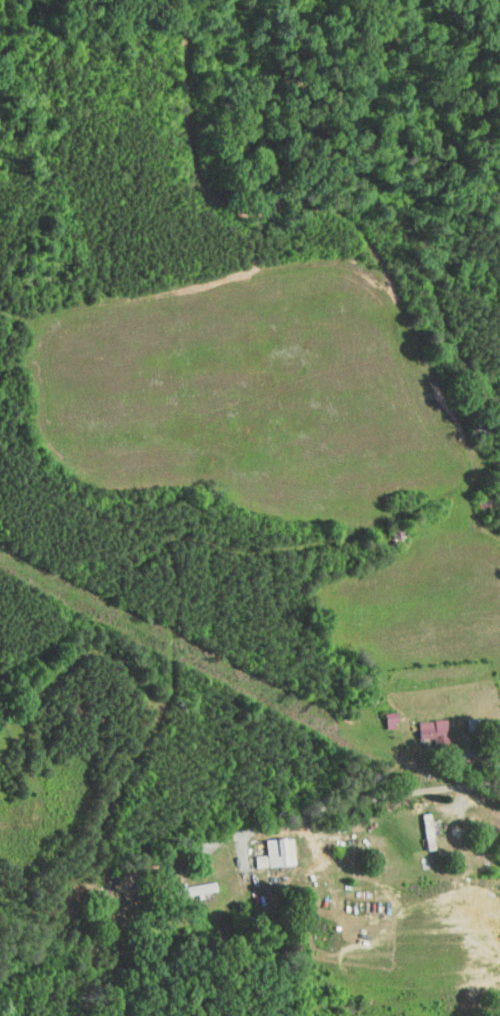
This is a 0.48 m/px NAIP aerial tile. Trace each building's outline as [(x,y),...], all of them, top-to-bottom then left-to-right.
[(375,721),(387,719),(384,705),(373,707),(375,721)] [(407,713),(407,730),(422,731),(422,739),(435,739),(436,713),(407,713)] [(253,834),(257,860),(284,856),(280,830),(253,834)] [(188,886),(205,884),(203,875),(165,881),(166,890),(188,886)]
